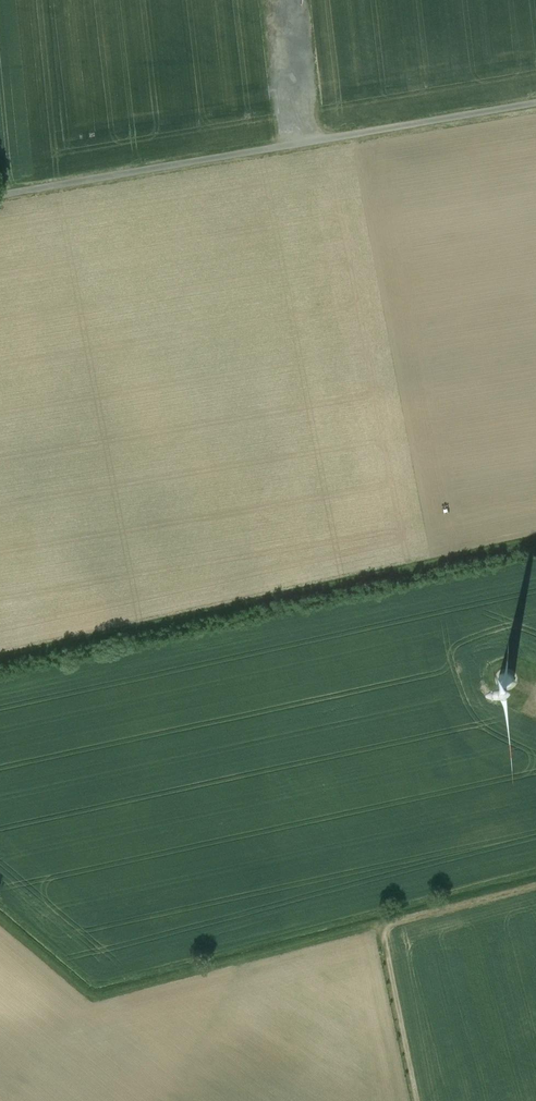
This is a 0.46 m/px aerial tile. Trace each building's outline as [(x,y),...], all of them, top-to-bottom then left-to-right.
[(502,675),(502,686),(520,686),(520,675),(502,675)]
